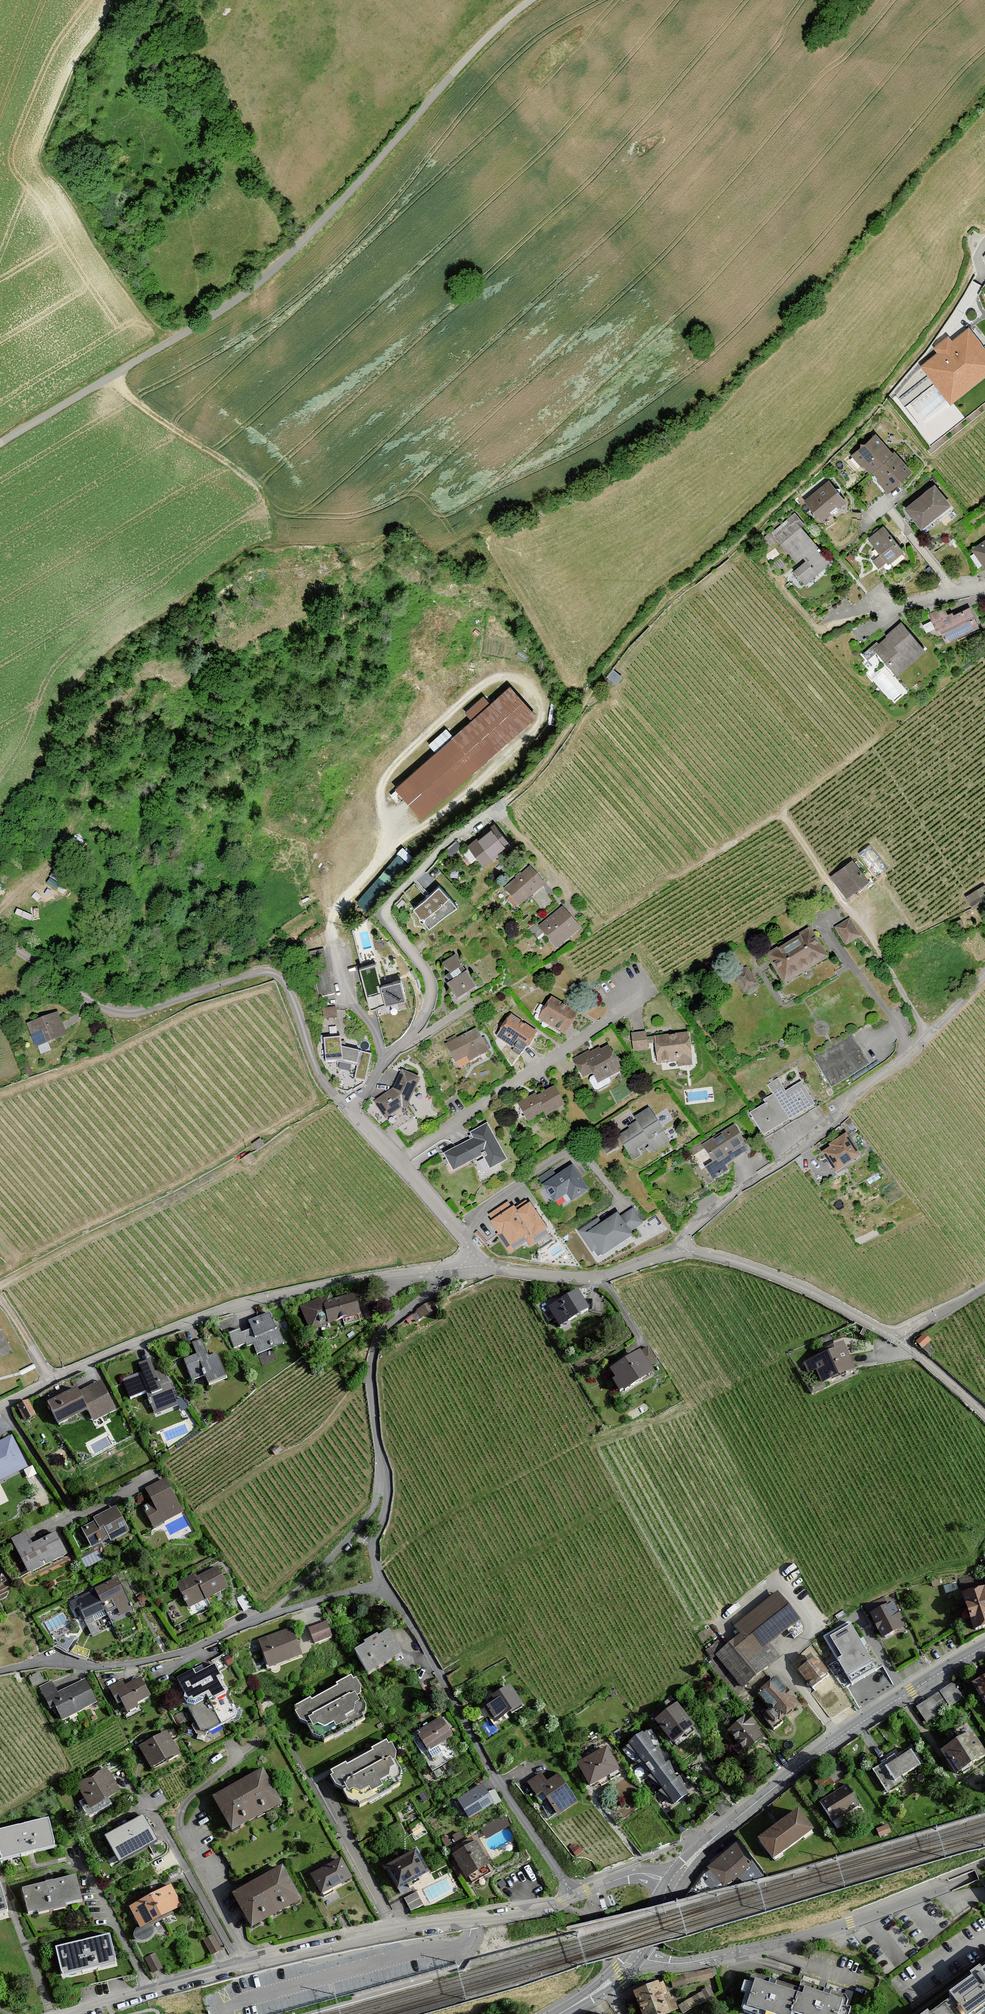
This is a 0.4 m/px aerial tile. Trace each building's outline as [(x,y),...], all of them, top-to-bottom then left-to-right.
[(922,366),(951,404),(984,378),(984,347),(970,327),(951,341),(949,337),(935,348),(939,353),(922,366)] [(866,445),(854,456),(871,475),(883,464),(866,445)] [(886,464),(873,475),(889,494),(898,486),(901,486),(902,482),(886,464)] [(830,482),(805,502),(822,523),(847,502),(830,482)] [(935,485),(906,507),(922,529),(952,507),(935,485)] [(792,517),(771,535),(797,566),(807,558),(814,567),(801,578),(807,585),(832,564),(792,517)] [(884,527),(869,539),(889,564),(904,553),(884,527)] [(973,550),(984,567),(984,542),(973,550)] [(947,609),(930,616),(940,637),(943,636),(947,644),(981,628),(971,606),(950,616),(947,609)] [(904,625),(875,649),(898,676),(927,651),(904,625)] [(508,683),(396,788),(422,816),(537,717),(508,683)] [(437,746),(454,732),(450,726),(432,740),(437,746)] [(497,824),(468,846),(483,867),(492,860),(494,862),(514,847),(497,824)] [(404,849),(360,898),(371,908),(415,858),(404,849)] [(854,860),(831,877),(848,899),(871,883),(854,860)] [(530,867),(505,888),(521,907),(546,887),(530,867)] [(984,898),(984,885),(984,884),(969,893),(975,904),(984,898)] [(439,886),(411,909),(419,919),(419,922),(421,924),(424,924),(429,930),(457,908),(449,899),(439,886)] [(564,909),(539,928),(557,951),(582,932),(564,909)] [(850,920),(836,929),(848,946),(861,938),(850,920)] [(830,959),(812,929),(767,955),(785,985),(830,959)] [(325,951),(311,954),(322,998),(335,995),(325,951)] [(449,976),(444,980),(458,1002),(477,990),(456,957),(443,966),(449,976)] [(377,964),(360,968),(370,1010),(406,1002),(401,981),(382,986),(377,964)] [(737,978),(750,991),(763,979),(750,966),(737,978)] [(553,999),(539,1020),(566,1037),(579,1015),(553,999)] [(59,1014),(28,1024),(36,1049),(40,1048),(42,1055),(52,1052),(50,1045),(67,1039),(59,1014)] [(511,1016),(497,1037),(525,1055),(539,1035),(511,1016)] [(478,1029),(445,1046),(456,1067),(470,1060),(472,1064),(491,1055),(478,1029)] [(690,1034),(655,1039),(659,1066),(680,1063),(681,1070),(692,1068),(692,1063),(694,1062),(690,1034)] [(647,1035),(633,1037),(635,1053),(649,1051),(647,1035)] [(855,1037),(816,1061),(832,1088),(871,1065),(855,1037)] [(341,1040),(325,1041),(327,1064),(340,1063),(360,1068),(357,1079),(366,1082),(372,1057),(342,1049),(341,1040)] [(590,1051),(575,1059),(586,1079),(591,1076),(590,1082),(596,1090),(601,1090),(610,1085),(612,1081),(611,1079),(623,1072),(609,1047),(601,1051),(600,1049),(591,1054),(590,1051)] [(395,1090),(375,1102),(385,1119),(403,1109),(407,1110),(421,1082),(403,1074),(395,1090)] [(778,1079),(768,1085),(773,1095),(789,1121),(816,1106),(803,1083),(786,1093),(778,1079)] [(537,1093),(518,1103),(529,1123),(547,1113),(548,1115),(566,1105),(555,1086),(538,1096),(537,1093)] [(789,1121),(773,1095),(764,1100),(767,1104),(751,1113),(764,1135),(789,1121)] [(640,1124),(620,1136),(631,1153),(649,1142),(656,1152),(672,1142),(651,1108),(636,1118),(640,1124)] [(474,1139),(446,1154),(455,1170),(484,1154),(492,1168),(508,1159),(488,1122),(470,1132),(474,1139)] [(734,1125),(703,1144),(715,1163),(707,1167),(715,1180),(730,1171),(727,1165),(750,1150),(734,1125)] [(831,1147),(824,1152),(836,1171),(861,1156),(847,1134),(830,1145),(831,1147)] [(554,1168),(540,1177),(555,1201),(568,1193),(572,1200),(589,1190),(573,1165),(557,1174),(554,1168)] [(529,1200),(513,1210),(532,1238),(547,1228),(529,1200)] [(511,1207),(490,1220),(500,1235),(503,1233),(511,1245),(529,1234),(513,1210),(511,1207)] [(599,1219),(578,1232),(592,1254),(598,1250),(602,1256),(634,1236),(630,1231),(642,1224),(634,1210),(621,1218),(618,1213),(602,1223),(599,1219)] [(549,1309),(560,1328),(589,1311),(579,1292),(549,1309)] [(331,1297),(301,1307),(311,1333),(331,1326),(333,1331),(363,1321),(354,1295),(333,1302),(331,1297)] [(432,1301),(416,1311),(422,1319),(437,1310),(432,1301)] [(239,1331),(230,1335),(236,1350),(253,1344),(257,1355),(284,1344),(272,1313),(249,1322),(252,1330),(241,1335),(239,1331)] [(917,1344),(924,1351),(932,1343),(926,1336),(917,1344)] [(197,1355),(185,1360),(194,1382),(206,1377),(210,1387),(228,1380),(218,1354),(209,1358),(202,1340),(192,1343),(197,1355)] [(822,1358),(805,1365),(810,1375),(818,1372),(824,1386),(857,1371),(845,1343),(821,1354),(822,1358)] [(615,1383),(622,1394),(654,1375),(648,1364),(655,1360),(649,1351),(612,1372),(618,1381),(615,1383)] [(143,1373),(123,1380),(131,1400),(148,1394),(155,1412),(178,1404),(165,1369),(157,1372),(152,1358),(139,1363),(143,1373)] [(77,1387),(46,1402),(58,1426),(87,1412),(93,1423),(117,1411),(101,1381),(79,1392),(77,1387)] [(28,1419),(40,1413),(32,1397),(20,1403),(28,1419)] [(0,1443),(0,1484),(29,1470),(13,1437),(0,1443)] [(183,1515),(165,1479),(146,1489),(153,1503),(143,1508),(153,1529),(183,1515)] [(96,1524),(82,1530),(93,1552),(96,1550),(129,1534),(116,1508),(94,1518),(96,1524)] [(27,1532),(12,1540),(30,1576),(68,1556),(57,1535),(34,1546),(27,1532)] [(370,1535),(365,1532),(359,1540),(364,1544),(370,1535)] [(197,1575),(177,1585),(190,1610),(229,1590),(219,1569),(199,1579),(197,1575)] [(976,1633),(984,1630),(984,1581),(983,1575),(959,1580),(976,1633)] [(120,1579),(70,1602),(74,1611),(80,1608),(85,1619),(93,1615),(97,1623),(110,1617),(108,1613),(131,1603),(120,1579)] [(939,1580),(932,1582),(933,1588),(941,1586),(939,1580)] [(801,1618),(777,1590),(733,1625),(740,1632),(723,1646),(711,1658),(708,1661),(746,1707),(759,1696),(771,1678),(763,1669),(780,1656),(770,1642),(801,1618)] [(877,1603),(867,1608),(884,1641),(904,1631),(900,1623),(904,1621),(895,1603),(881,1610),(877,1603)] [(380,1617),(383,1607),(377,1605),(374,1615),(380,1617)] [(335,1607),(328,1610),(331,1618),(339,1615),(335,1607)] [(330,1618),(311,1625),(318,1642),(337,1634),(330,1618)] [(849,1625),(826,1639),(853,1685),(877,1671),(849,1625)] [(293,1629),(261,1641),(270,1669),(304,1658),(293,1629)] [(367,1647),(357,1653),(369,1675),(404,1656),(392,1633),(380,1639),(379,1637),(365,1645),(367,1647)] [(718,1639),(705,1650),(711,1658),(723,1646),(718,1639)] [(803,1668),(799,1671),(813,1690),(833,1675),(820,1657),(815,1661),(812,1656),(800,1664),(803,1668)] [(195,1672),(179,1680),(186,1694),(182,1705),(188,1708),(201,1733),(210,1734),(237,1720),(239,1712),(231,1698),(232,1694),(228,1693),(223,1683),(223,1678),(216,1666),(197,1676),(195,1672)] [(777,1676),(771,1678),(759,1696),(772,1712),(764,1719),(775,1732),(784,1725),(782,1723),(801,1707),(777,1676)] [(355,1677),(295,1711),(302,1724),(308,1726),(314,1737),(320,1738),(324,1744),(369,1719),(366,1713),(367,1706),(362,1697),(362,1689),(355,1677)] [(124,1682),(110,1689),(118,1704),(123,1702),(129,1714),(140,1708),(138,1705),(151,1698),(141,1679),(126,1687),(124,1682)] [(975,1686),(984,1703),(984,1679),(975,1686)] [(54,1682),(41,1688),(52,1711),(56,1709),(62,1721),(97,1705),(86,1681),(59,1694),(54,1682)] [(940,1694),(950,1709),(964,1699),(954,1684),(940,1694)] [(435,1687),(431,1690),(435,1695),(439,1692),(435,1687)] [(489,1720),(494,1729),(501,1725),(499,1723),(524,1707),(512,1687),(488,1702),(489,1705),(485,1707),(492,1718),(489,1720)] [(695,1697),(688,1689),(681,1696),(688,1704),(695,1697)] [(940,1694),(917,1709),(927,1724),(950,1709),(940,1694)] [(655,1721),(675,1747),(696,1730),(677,1704),(655,1721)] [(735,1748),(744,1758),(766,1740),(760,1732),(763,1730),(750,1715),(730,1731),(740,1744),(735,1748)] [(447,1717),(444,1718),(452,1730),(455,1728),(447,1717)] [(442,1719),(418,1733),(434,1759),(444,1753),(440,1746),(453,1738),(442,1719)] [(644,1757),(657,1748),(653,1739),(650,1728),(627,1744),(644,1757)] [(167,1731),(139,1747),(152,1768),(170,1758),(172,1761),(181,1756),(178,1751),(181,1750),(177,1742),(174,1744),(167,1731)] [(944,1755),(958,1777),(984,1760),(984,1754),(974,1736),(944,1755)] [(391,1742),(330,1776),(338,1789),(343,1791),(349,1802),(356,1803),(360,1809),(405,1784),(402,1779),(403,1771),(398,1762),(398,1754),(391,1742)] [(655,1773),(667,1765),(665,1754),(662,1745),(657,1748),(644,1757),(639,1761),(655,1773)] [(580,1767),(593,1789),(621,1772),(609,1751),(580,1767)] [(888,1762),(873,1772),(889,1795),(900,1787),(896,1780),(901,1777),(902,1779),(920,1767),(911,1753),(898,1762),(895,1756),(887,1761),(888,1762)] [(666,1788),(677,1780),(675,1771),(672,1761),(667,1765),(655,1773),(651,1776),(666,1788)] [(107,1770),(78,1786),(91,1810),(120,1794),(107,1770)] [(265,1772),(215,1798),(234,1832),(283,1806),(265,1772)] [(542,1774),(528,1783),(538,1798),(536,1799),(551,1822),(578,1804),(560,1776),(548,1784),(542,1774)] [(816,1784),(824,1794),(835,1785),(827,1775),(816,1784)] [(677,1780),(666,1788),(661,1792),(676,1806),(689,1796),(685,1787),(681,1778),(677,1780)] [(483,1786),(458,1801),(470,1821),(495,1806),(496,1807),(502,1804),(495,1792),(489,1796),(483,1786)] [(848,1786),(821,1803),(838,1830),(848,1824),(844,1817),(861,1807),(848,1786)] [(427,1793),(420,1797),(425,1804),(431,1800),(427,1793)] [(483,1825),(489,1836),(515,1823),(509,1812),(483,1825)] [(800,1812),(760,1841),(775,1862),(815,1832),(800,1812)] [(143,1815),(105,1835),(119,1862),(158,1841),(143,1815)] [(0,1833),(0,1852),(2,1861),(56,1849),(50,1822),(0,1833)] [(461,1834),(454,1838),(457,1843),(464,1840),(461,1834)] [(455,1845),(457,1850),(478,1840),(475,1835),(455,1845)] [(448,1839),(443,1842),(446,1848),(451,1846),(448,1839)] [(738,1840),(710,1863),(713,1866),(707,1870),(695,1887),(700,1891),(727,1883),(725,1881),(738,1871),(744,1880),(765,1874),(738,1840)] [(476,1845),(456,1856),(474,1886),(493,1874),(476,1845)] [(574,1846),(570,1849),(578,1858),(584,1854),(579,1847),(576,1848),(574,1846)] [(417,1852),(386,1870),(399,1892),(411,1885),(413,1889),(422,1884),(420,1881),(430,1876),(417,1852)] [(342,1860),(312,1876),(322,1896),(352,1880),(342,1860)] [(284,1869),(235,1896),(253,1930),(303,1902),(284,1869)] [(78,1878),(23,1891),(29,1916),(84,1903),(78,1878)] [(172,1887),(152,1898),(163,1919),(184,1907),(172,1887)] [(418,1894),(406,1900),(412,1912),(424,1905),(418,1894)] [(131,1909),(142,1930),(140,1931),(139,1931),(137,1933),(136,1935),(136,1938),(137,1940),(138,1942),(141,1943),(144,1942),(148,1941),(150,1940),(152,1939),(154,1936),(154,1933),(154,1930),(151,1925),(163,1919),(152,1898),(131,1909)] [(214,1936),(205,1941),(213,1956),(222,1951),(214,1936)] [(111,1937),(58,1950),(64,1978),(118,1965),(111,1937)] [(157,1955),(146,1960),(153,1975),(164,1970),(157,1955)] [(712,1971),(678,1978),(679,1985),(714,1978),(712,1971)] [(954,2000),(964,2013),(978,2013),(984,2009),(984,1972),(951,1997),(954,2000)] [(800,1991),(756,1978),(752,1981),(750,1985),(746,1983),(742,1994),(747,1995),(742,2011),(751,2013),(794,2013),(800,1991)] [(800,1991),(794,2013),(851,2013),(852,2010),(848,2008),(849,2002),(847,1997),(803,1984),(800,1991)] [(636,1994),(642,2013),(669,2013),(679,2011),(676,2001),(666,2004),(663,1994),(668,1992),(666,1985),(636,1994)] [(712,1991),(687,2003),(691,2011),(716,1999),(712,1991)] [(954,2000),(935,2013),(964,2013),(954,2000)]
